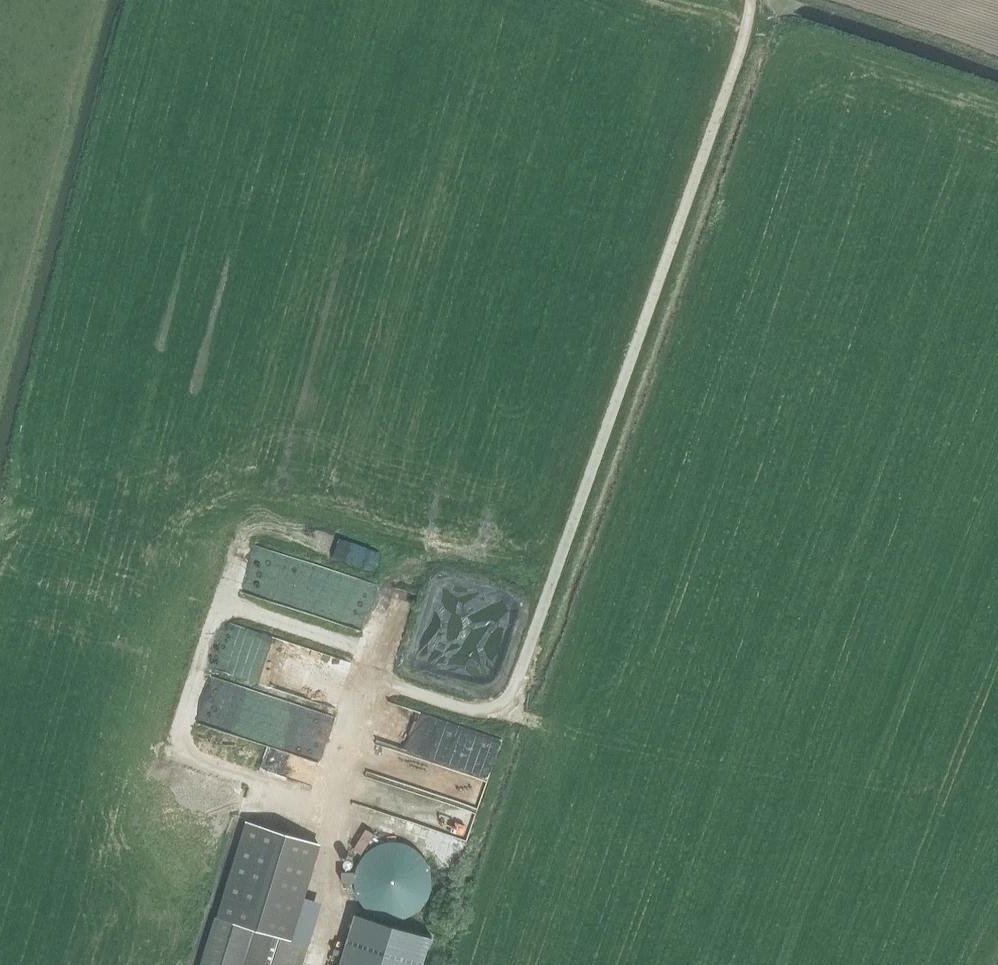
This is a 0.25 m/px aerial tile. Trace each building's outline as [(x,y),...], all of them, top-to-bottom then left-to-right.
[(256,540),(241,587),(365,626),(380,579),(256,540)] [(380,815),(452,828),(456,808),(435,805),(436,799),(427,797),(424,811),(402,807),(406,788),(385,784),(380,815)] [(292,940),(320,844),(244,819),(137,787),(83,964),(301,964),(307,945),(292,940)] [(387,832),(392,821),(373,812),(368,823),(387,832)] [(401,842),(396,841),(391,841),(386,841),(381,843),(376,844),(372,847),(368,850),(366,851),(363,854),(361,856),(360,858),(358,861),(357,862),(356,866),(355,868),(354,871),(354,873),(354,875),(353,878),(353,881),(353,883),(354,886),(354,888),(355,891),(356,893),(357,896),(358,898),(360,901),(362,904),(364,906),(367,910),(369,911),(371,913),(376,915),(381,917),(384,918),(387,918),(391,919),(396,919),(401,918),(403,917),(406,916),(410,914),(415,912),(419,908),(422,905),(424,902),(426,899),(427,897),(428,894),(429,891),(430,889),(430,886),(431,884),(431,881),(431,879),(431,876),(431,874),(430,871),(429,869),(429,866),(428,864),(427,862),(425,859),(424,857),(422,855),(421,853),(419,852),(417,850),(415,848),(412,846),(410,845),(406,843),(404,843),(401,842)] [(431,937),(355,914),(340,964),(423,964),(431,937)]
